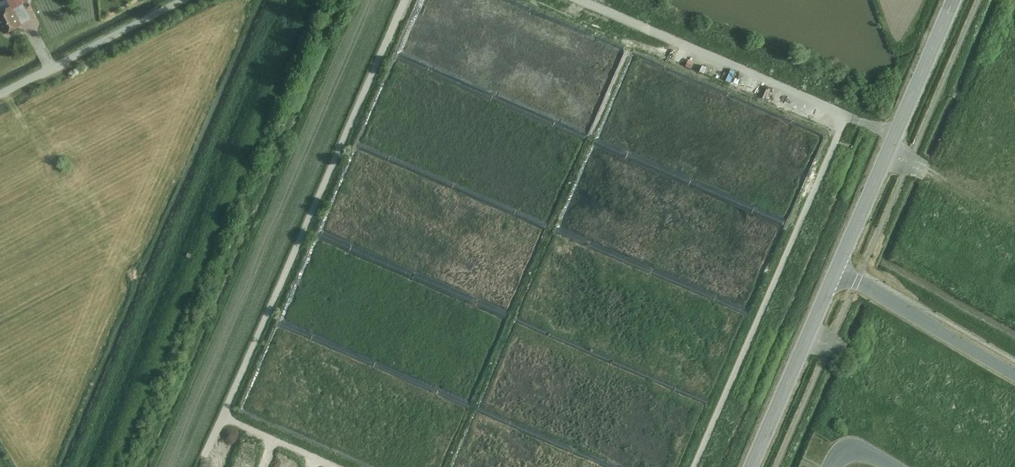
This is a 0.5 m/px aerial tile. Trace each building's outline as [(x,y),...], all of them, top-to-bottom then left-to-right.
[(0,12),(0,18),(6,31),(35,18),(27,0),(28,0),(11,0),(13,6),(0,12)] [(762,96),(770,98),(773,87),(766,85),(762,96)]
